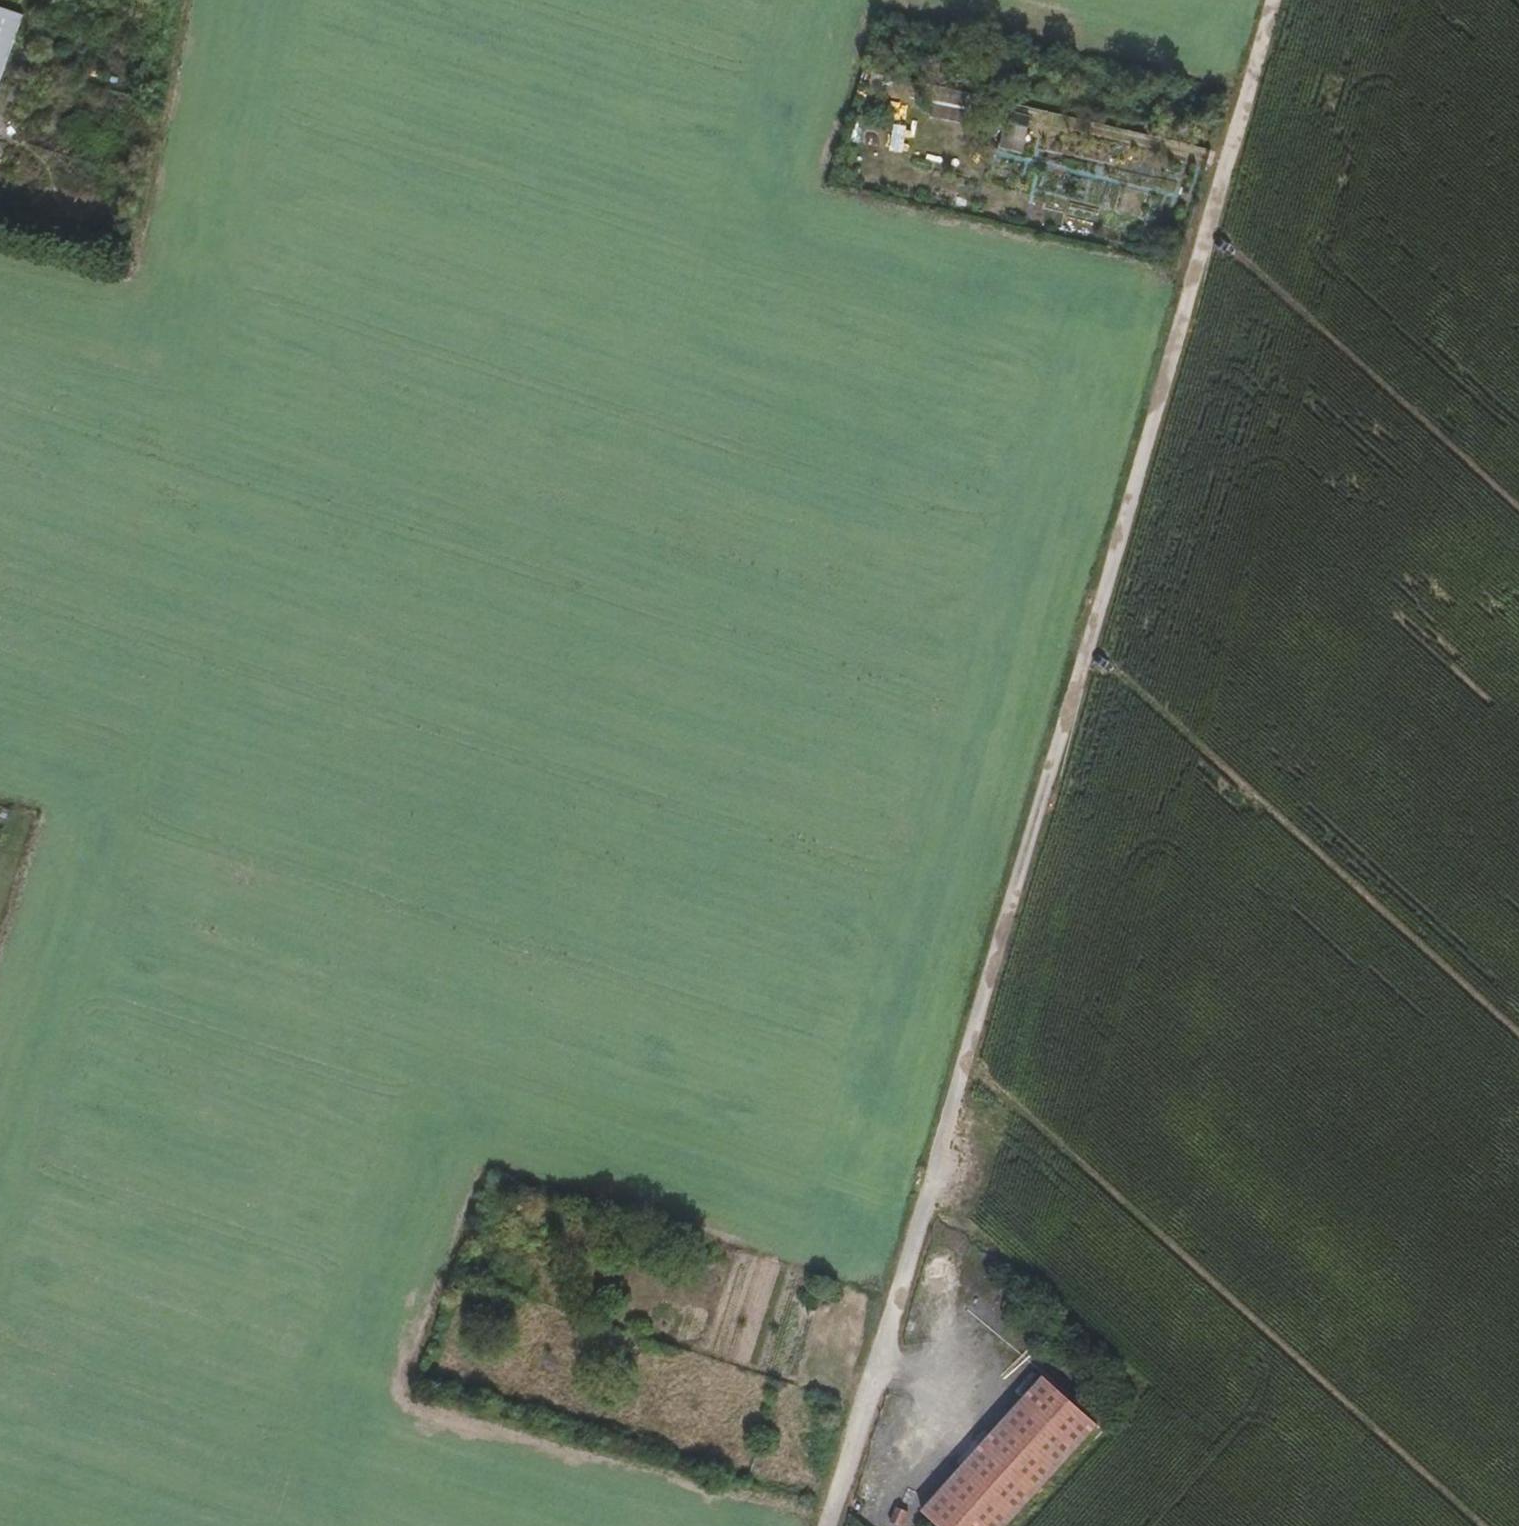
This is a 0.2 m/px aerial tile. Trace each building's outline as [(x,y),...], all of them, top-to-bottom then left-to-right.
[(0,0),(0,67),(6,68),(24,8),(0,0)] [(937,84),(930,114),(968,123),(976,94),(937,84)] [(1092,1415),(1038,1365),(913,1502),(941,1525),(989,1525),(1092,1415)]
